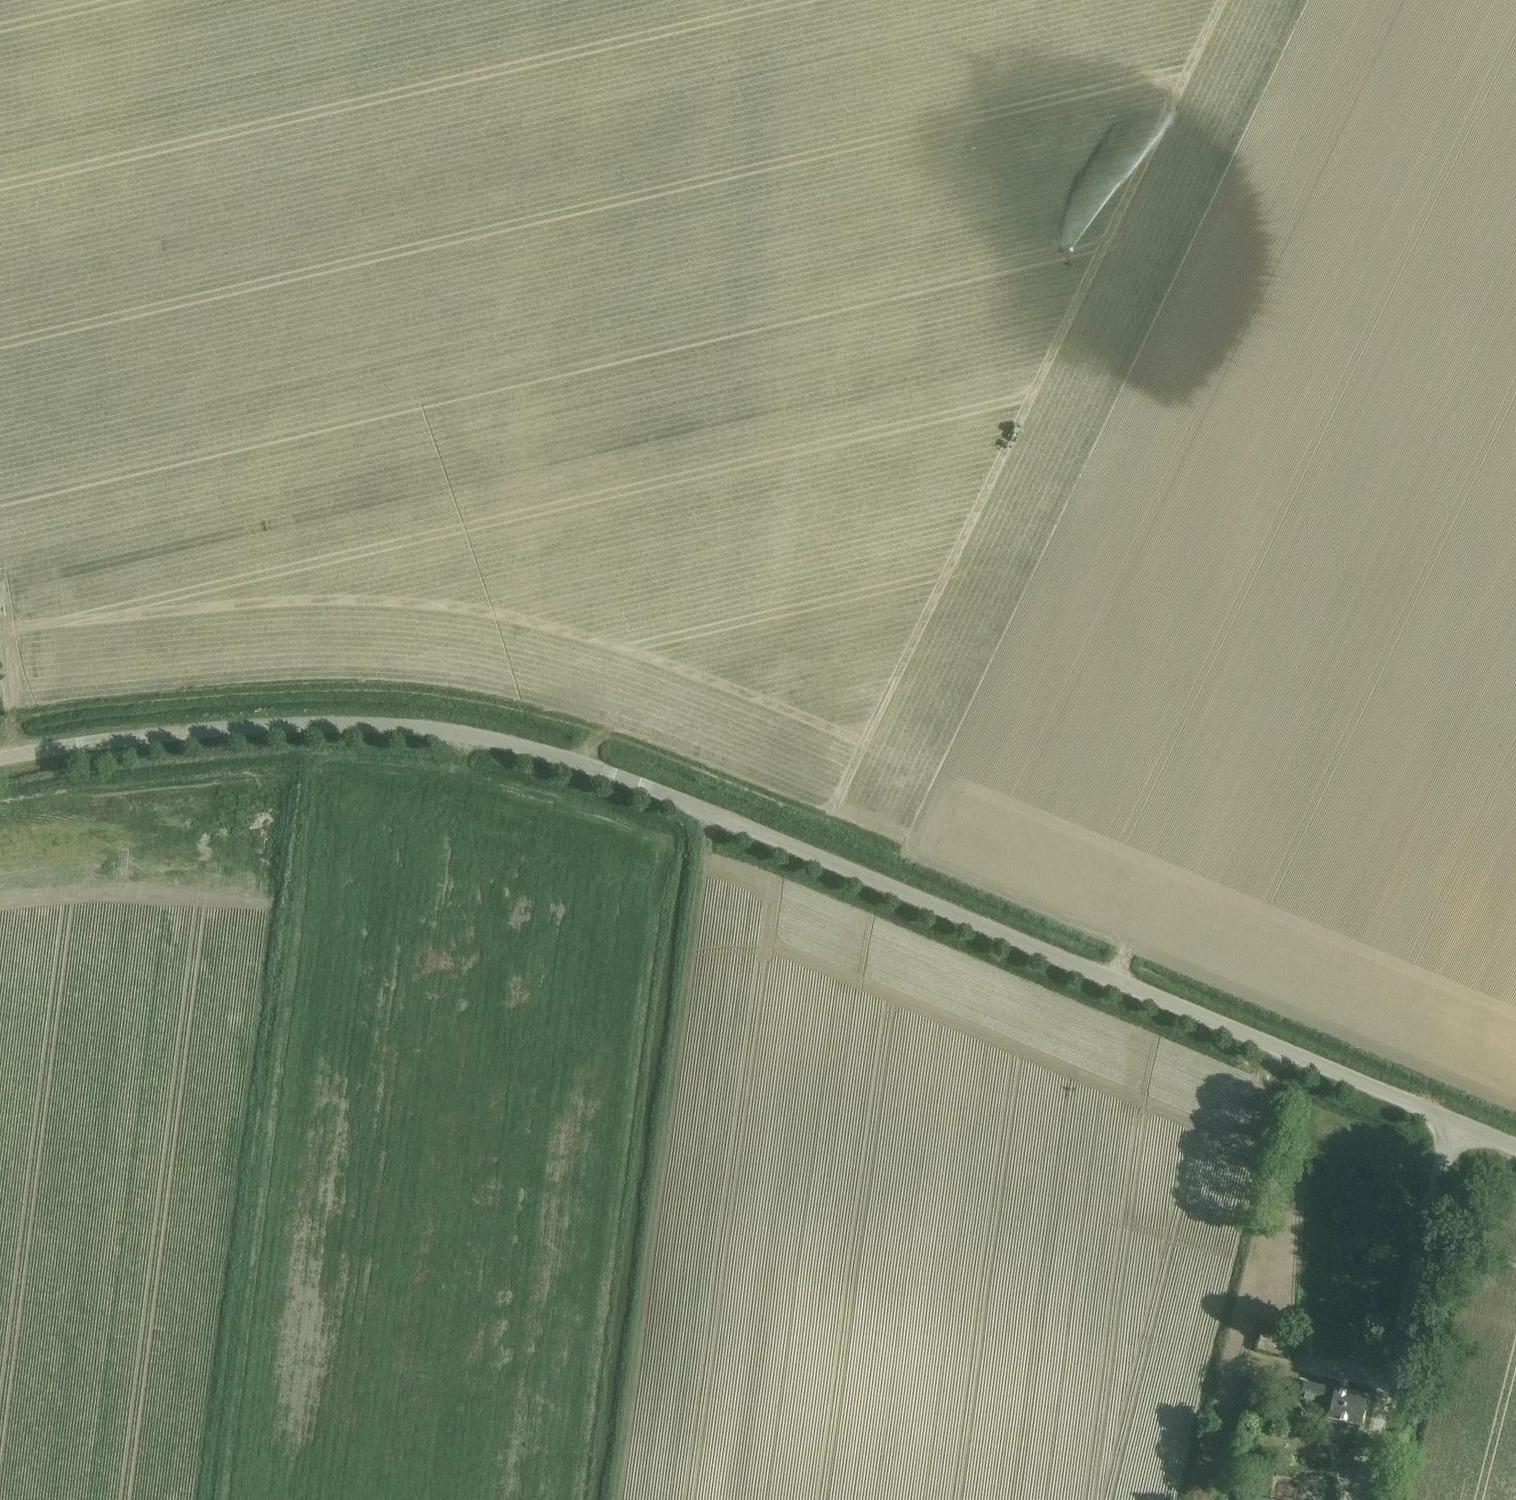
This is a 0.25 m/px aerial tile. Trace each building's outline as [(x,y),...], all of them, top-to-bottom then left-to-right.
[(1360,1426),(1362,1416),(1367,1397),(1333,1389),(1332,1393),(1324,1391),(1325,1388),(1302,1383),(1298,1399),(1329,1407),(1326,1418),(1360,1426)] [(1259,1404),(1246,1401),(1243,1413),(1256,1417),(1259,1404)]
